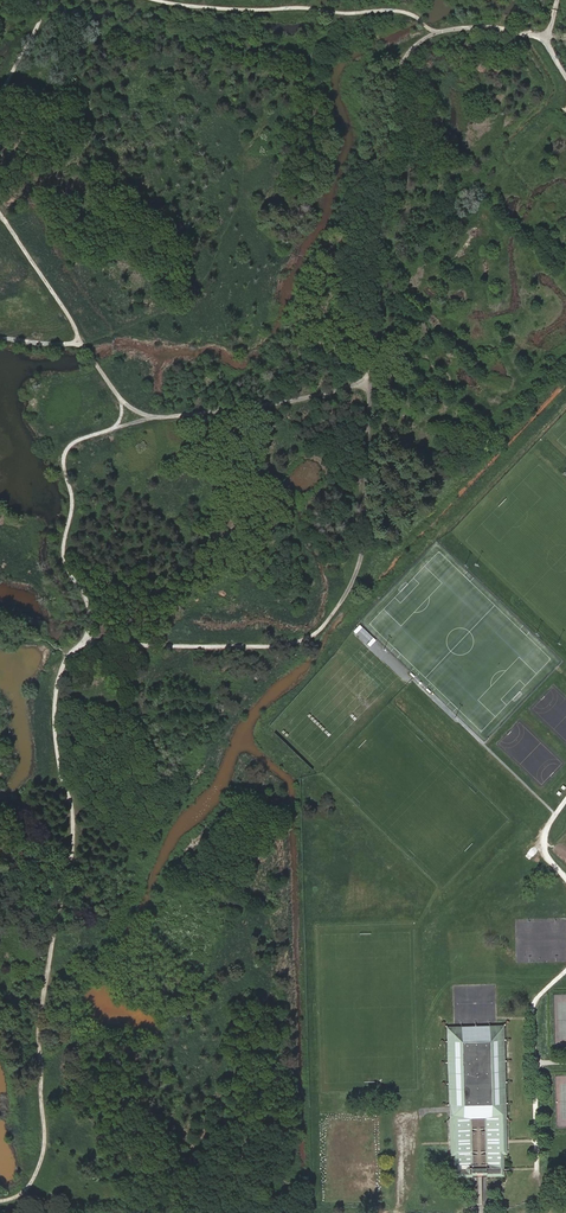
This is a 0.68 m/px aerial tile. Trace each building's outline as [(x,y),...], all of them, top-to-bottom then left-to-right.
[(516,962),(530,962),(530,934),(516,934),(516,962)] [(453,1118),(455,1178),(473,1177),(477,1177),(477,1175),(480,1175),(482,1175),(482,1177),(486,1177),(504,1176),(504,1142),(503,1117),(506,1116),(506,1110),(504,1025),(497,1026),(476,1026),(454,1026),(447,1027),(449,1112),(450,1118),(453,1118)]
